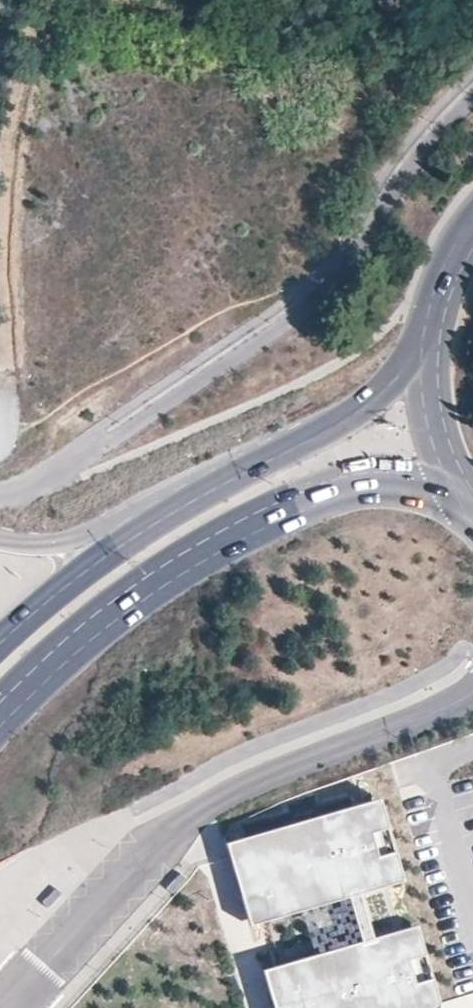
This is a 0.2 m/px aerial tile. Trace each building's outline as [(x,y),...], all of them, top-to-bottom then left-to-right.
[(254,847),(273,912),(290,907),(304,955),(285,960),(299,1007),(421,1007),(432,1005),(410,927),(389,933),(375,883),(397,876),(378,812),(254,847)]
